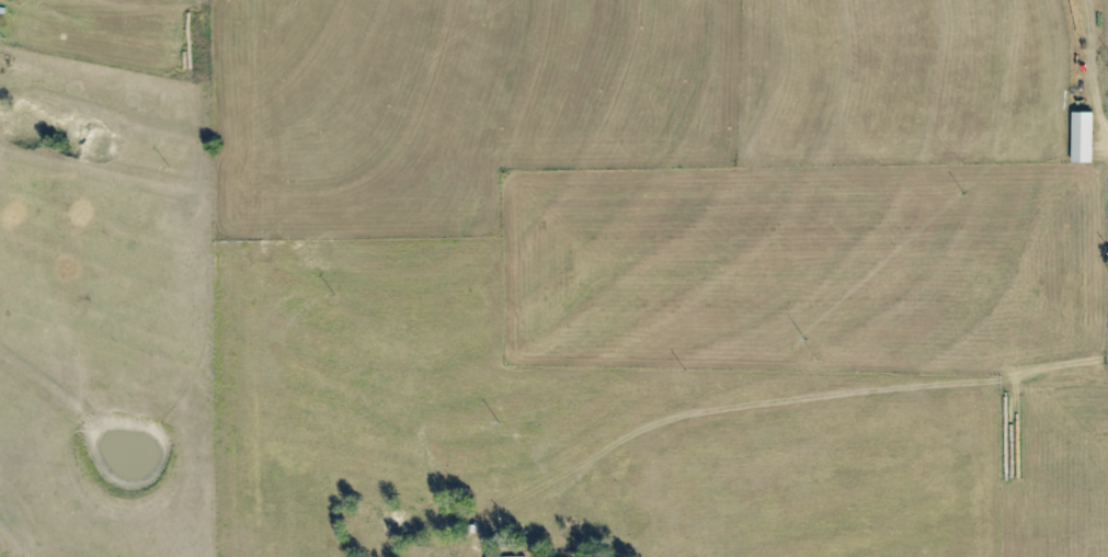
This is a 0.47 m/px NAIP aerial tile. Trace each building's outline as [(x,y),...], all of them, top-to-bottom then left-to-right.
[(1092,113),(1090,163),(1071,162),(1071,112),(1092,113)]
